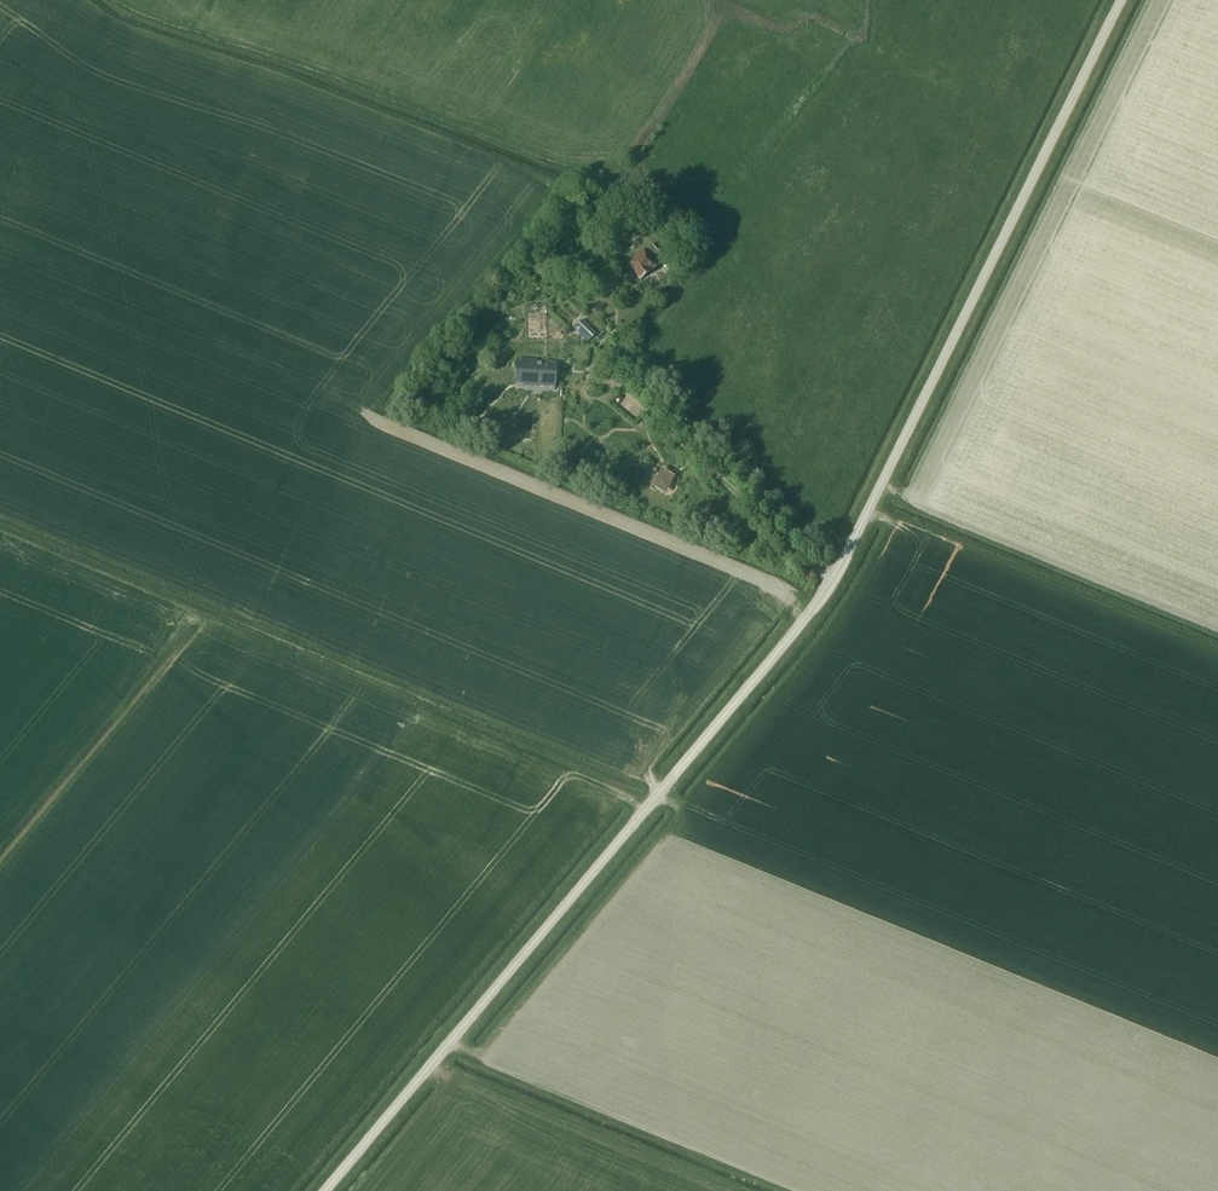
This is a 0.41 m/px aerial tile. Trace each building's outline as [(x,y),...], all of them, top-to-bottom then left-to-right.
[(656,266),(664,260),(651,244),(644,250),(627,262),(639,279),(656,266)] [(581,319),(573,328),(588,341),(596,333),(581,319)] [(516,361),(525,362),(524,383),(553,385),(553,389),(554,389),(555,364),(536,363),(536,361),(516,360),(516,361)] [(662,471),(656,482),(667,488),(673,477),(662,471)]
